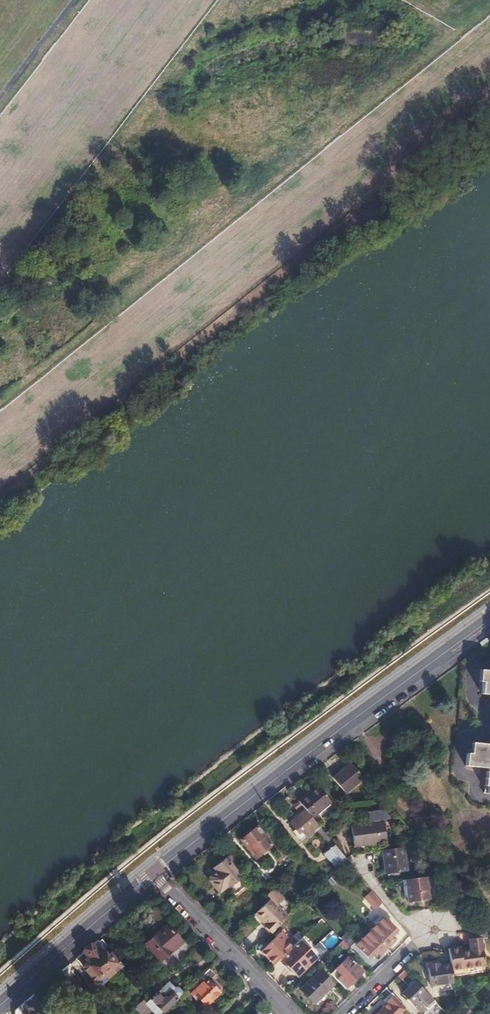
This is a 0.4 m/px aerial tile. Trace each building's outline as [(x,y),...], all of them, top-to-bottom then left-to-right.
[(475,743),(474,754),(471,754),(467,754),(466,766),(488,769),(488,773),(486,772),(484,793),(489,794),(489,745),(475,743)] [(363,779),(352,767),(347,762),(336,771),(338,774),(332,779),(345,795),(363,779)] [(318,788),(300,803),(309,813),(314,819),(332,804),(318,788)] [(314,819),(309,813),(293,826),(296,830),(294,832),(301,840),(305,837),(307,839),(317,832),(321,828),(314,819)] [(382,822),(351,826),(354,846),(385,842),(382,822)] [(258,828),(242,841),(255,857),(271,845),(258,828)] [(317,832),(334,853),(338,850),(322,829),(321,828),(317,832)] [(407,871),(405,847),(383,850),(385,874),(407,871)] [(327,858),(337,870),(347,860),(338,850),(334,853),(327,858)] [(231,865),(227,859),(215,869),(217,872),(210,877),(210,878),(210,880),(219,892),(228,885),(235,895),(248,885),(231,865)] [(430,900),(427,877),(405,879),(408,902),(430,900)] [(383,904),(373,893),(368,897),(377,909),(383,904)] [(270,900),(256,913),(266,924),(264,926),(271,933),(287,918),(270,900)] [(375,937),(387,949),(397,940),(394,936),(398,931),(385,919),(371,933),(375,937)] [(168,925),(146,944),(159,961),(182,943),(168,925)] [(460,949),(449,951),(451,967),(452,970),(485,965),(482,940),(488,939),(487,930),(473,931),(474,941),(469,942),(470,952),(461,954),(460,949)] [(261,952),(274,965),(281,959),(289,950),(292,948),(285,941),(287,939),(281,933),(261,952)] [(341,939),(343,941),(349,948),(355,941),(347,933),(341,939)] [(375,937),(371,933),(357,946),(370,959),(378,951),(382,955),(387,949),(375,937)] [(334,934),(323,941),(328,948),(338,941),(334,934)] [(95,941),(75,959),(95,982),(104,974),(107,977),(120,966),(110,955),(106,958),(101,952),(105,949),(97,940),(95,941)] [(289,950),(281,959),(298,975),(316,958),(300,941),(289,950)] [(331,974),(346,989),(362,973),(348,958),(331,974)] [(211,967),(192,985),(200,992),(196,996),(205,1005),(221,989),(222,988),(221,986),(214,979),(219,974),(211,967)] [(452,970),(451,967),(437,969),(437,967),(428,968),(431,986),(454,983),(452,970)] [(432,999),(404,971),(399,976),(409,987),(402,994),(420,1012),(432,999)] [(36,1004),(53,989),(60,997),(68,990),(61,981),(64,979),(59,972),(15,1010),(14,1013),(45,1013),(36,1004)] [(320,972),(302,990),(314,1003),(333,985),(320,972)] [(150,1000),(163,1013),(178,1000),(171,992),(175,988),(168,982),(150,1000)] [(175,988),(171,992),(178,1000),(184,994),(178,989),(175,988)] [(392,994),(385,1001),(389,1005),(385,1009),(384,1008),(378,1013),(399,1013),(406,1008),(392,994)] [(142,1000),(134,1008),(140,1013),(149,1013),(152,1011),(146,1004),(142,1000)] [(163,1013),(150,1000),(146,1004),(152,1011),(155,1013),(163,1013)]
